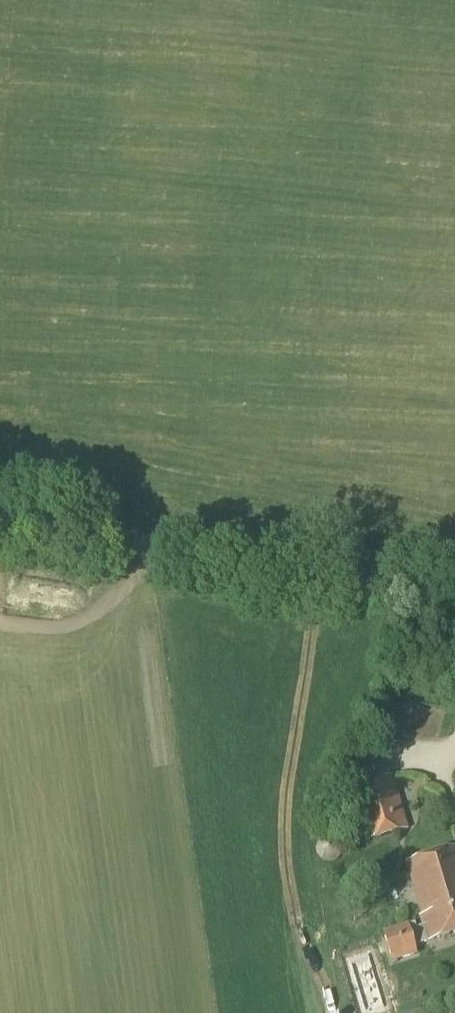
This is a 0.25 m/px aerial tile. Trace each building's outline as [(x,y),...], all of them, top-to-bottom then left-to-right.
[(365,843),(408,831),(392,777),(349,790),(365,843)] [(405,865),(420,917),(417,918),(421,929),(414,931),(413,926),(406,928),(406,927),(382,934),(391,963),(415,956),(413,948),(454,935),(454,850),(405,865)]
